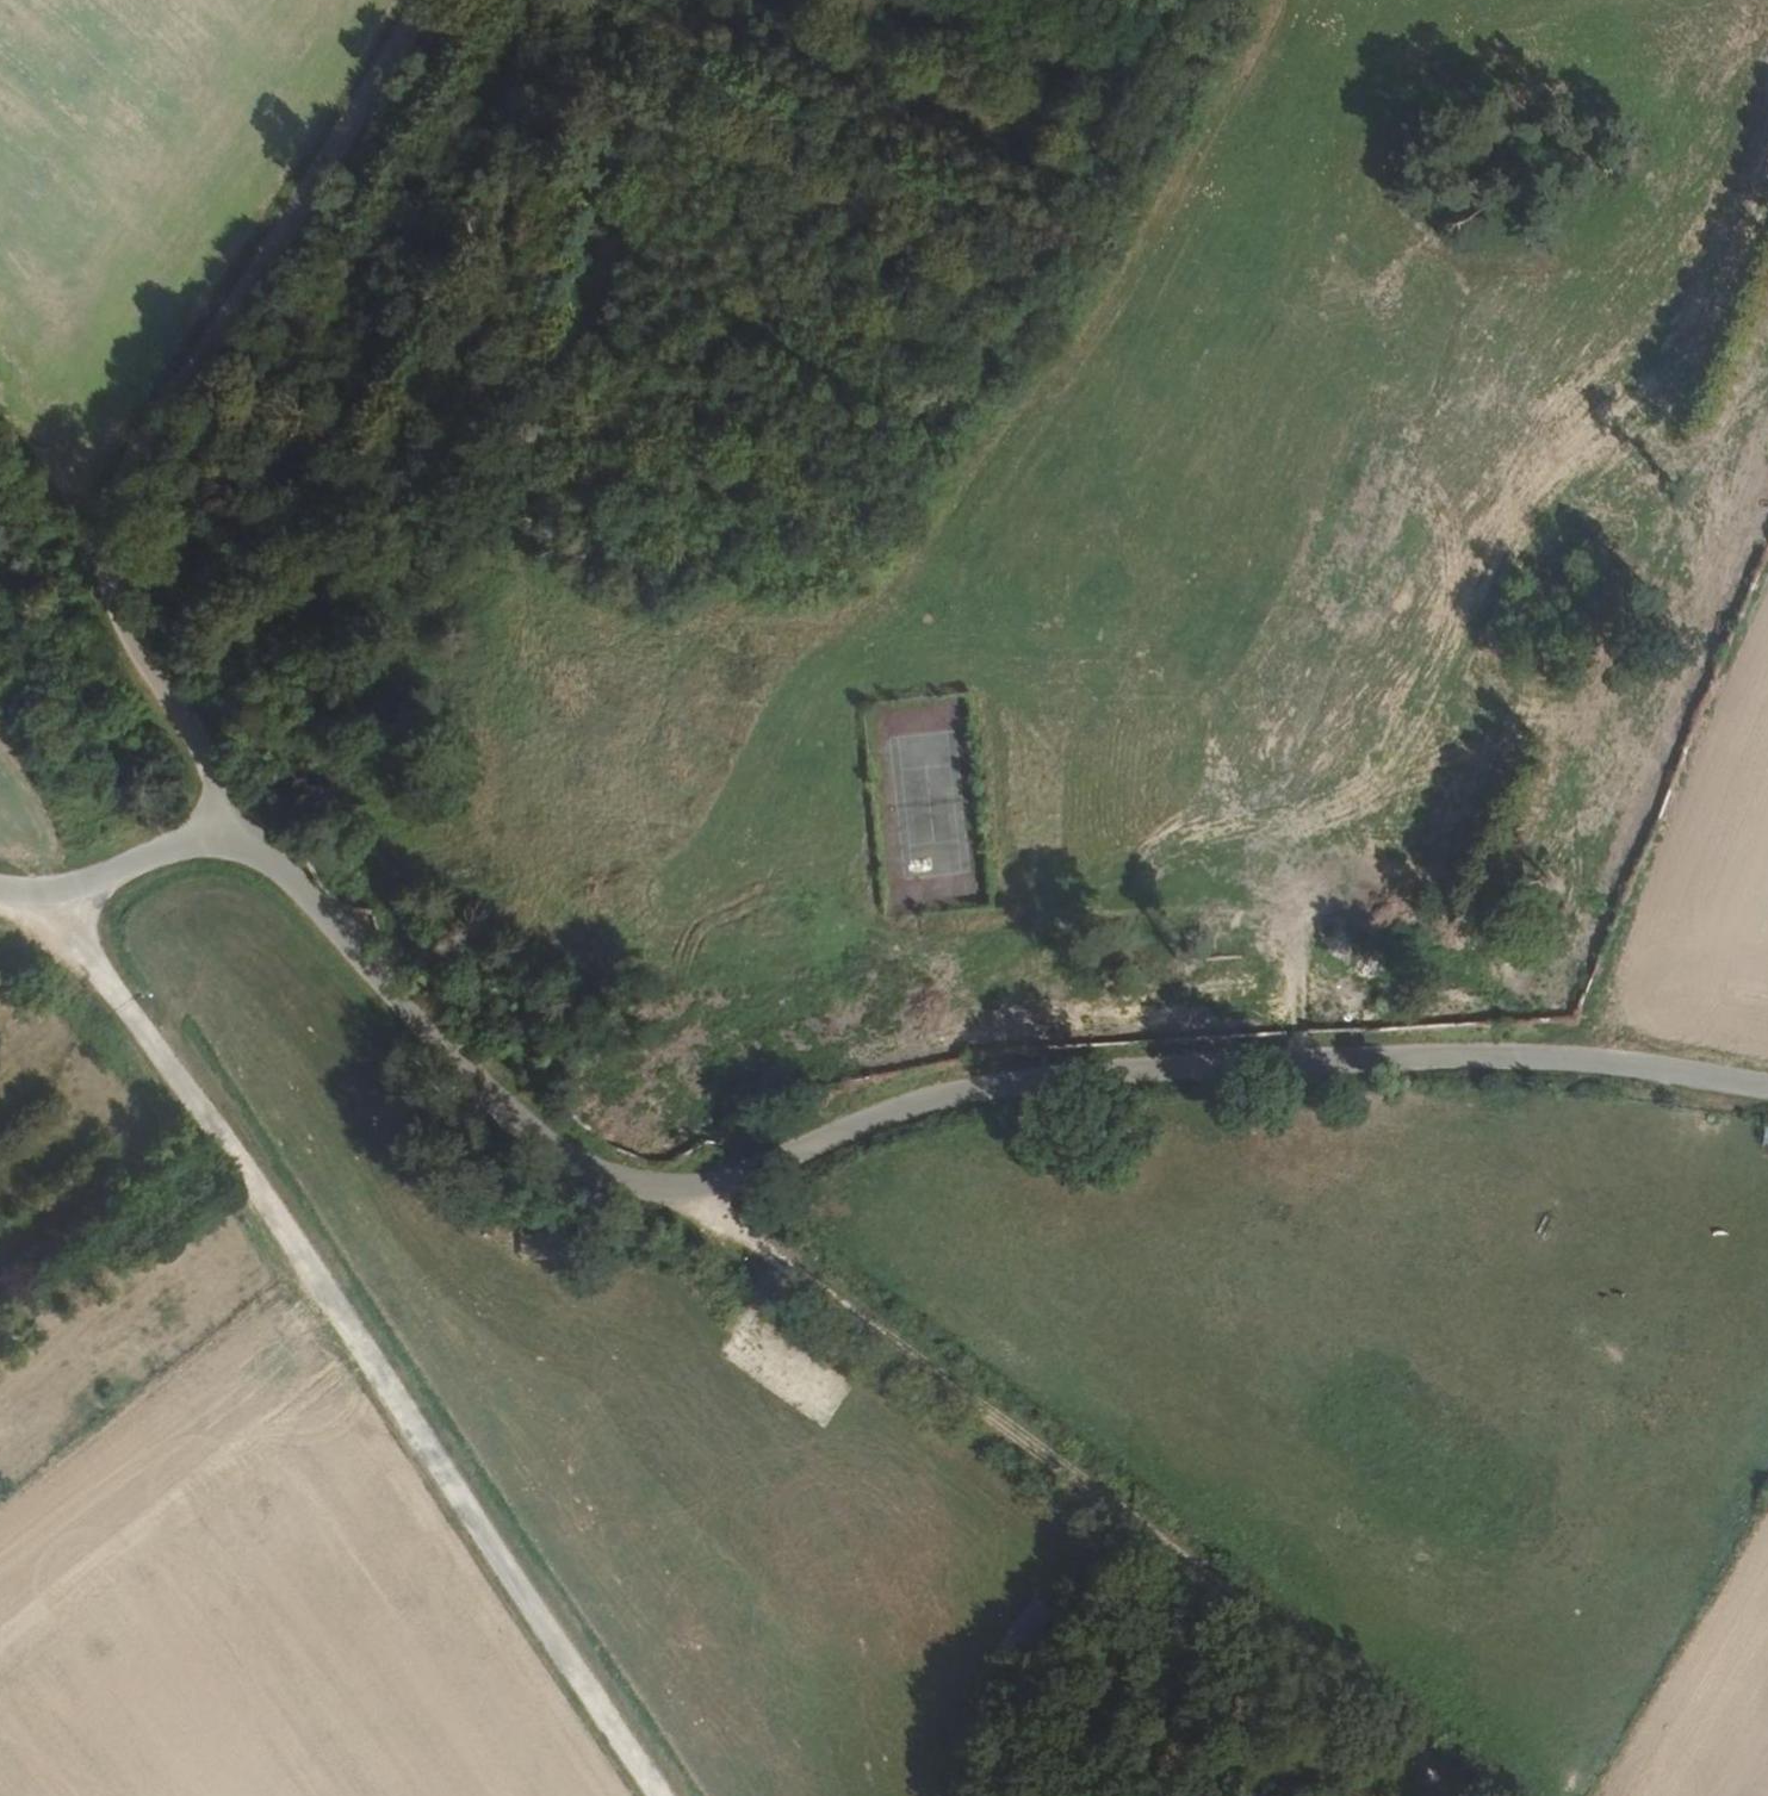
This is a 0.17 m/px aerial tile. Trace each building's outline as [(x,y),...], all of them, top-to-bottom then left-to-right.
[(746,1308),(713,1354),(822,1430),(855,1384),(746,1308)] [(1011,1689),(1052,1610),(1029,1597),(987,1677),(1011,1689)]
